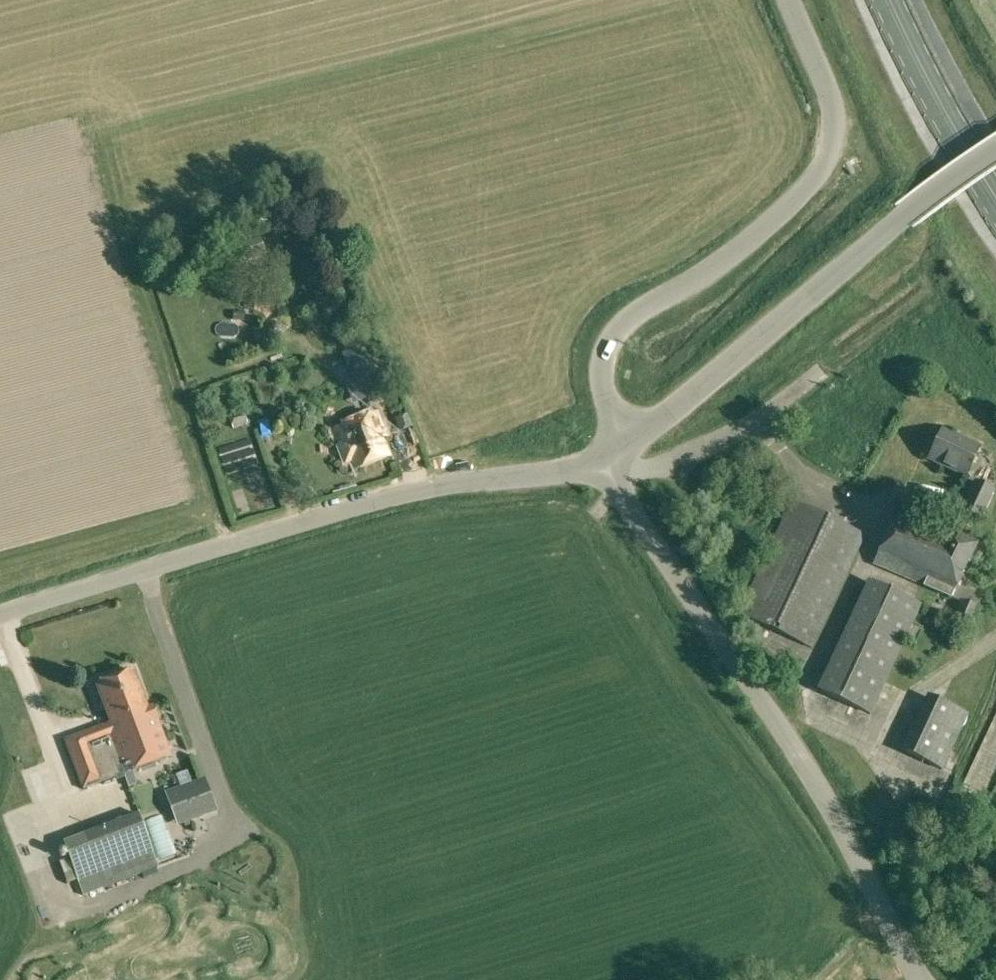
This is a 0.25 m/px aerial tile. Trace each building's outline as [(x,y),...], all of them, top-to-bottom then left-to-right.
[(368,342),(342,351),(347,367),(351,365),(360,388),(352,391),(357,404),(383,394),(371,359),(374,358),(368,342)] [(229,415),(234,427),(248,423),(244,411),(229,415)] [(353,458),(356,468),(388,456),(381,437),(385,435),(376,413),(334,429),(347,461),(353,458)] [(395,419),(400,430),(409,427),(405,415),(395,419)] [(942,430),(928,459),(967,476),(980,447),(942,430)] [(962,510),(981,518),(994,489),(976,481),(962,510)] [(738,614),(814,649),(867,535),(792,500),(738,614)] [(875,563),(953,598),(976,546),(950,536),(898,513),(875,563)] [(823,691),(873,714),(923,605),(873,582),(823,691)] [(954,618),(971,625),(979,607),(962,600),(954,618)] [(66,740),(84,788),(172,756),(153,706),(148,708),(134,672),(98,685),(112,723),(66,740)] [(928,698),(904,751),(941,768),(965,714),(928,698)] [(53,781),(60,798),(69,795),(63,778),(53,781)] [(168,793),(179,823),(215,809),(204,779),(168,793)] [(62,843),(83,896),(159,866),(139,814),(62,843)]
